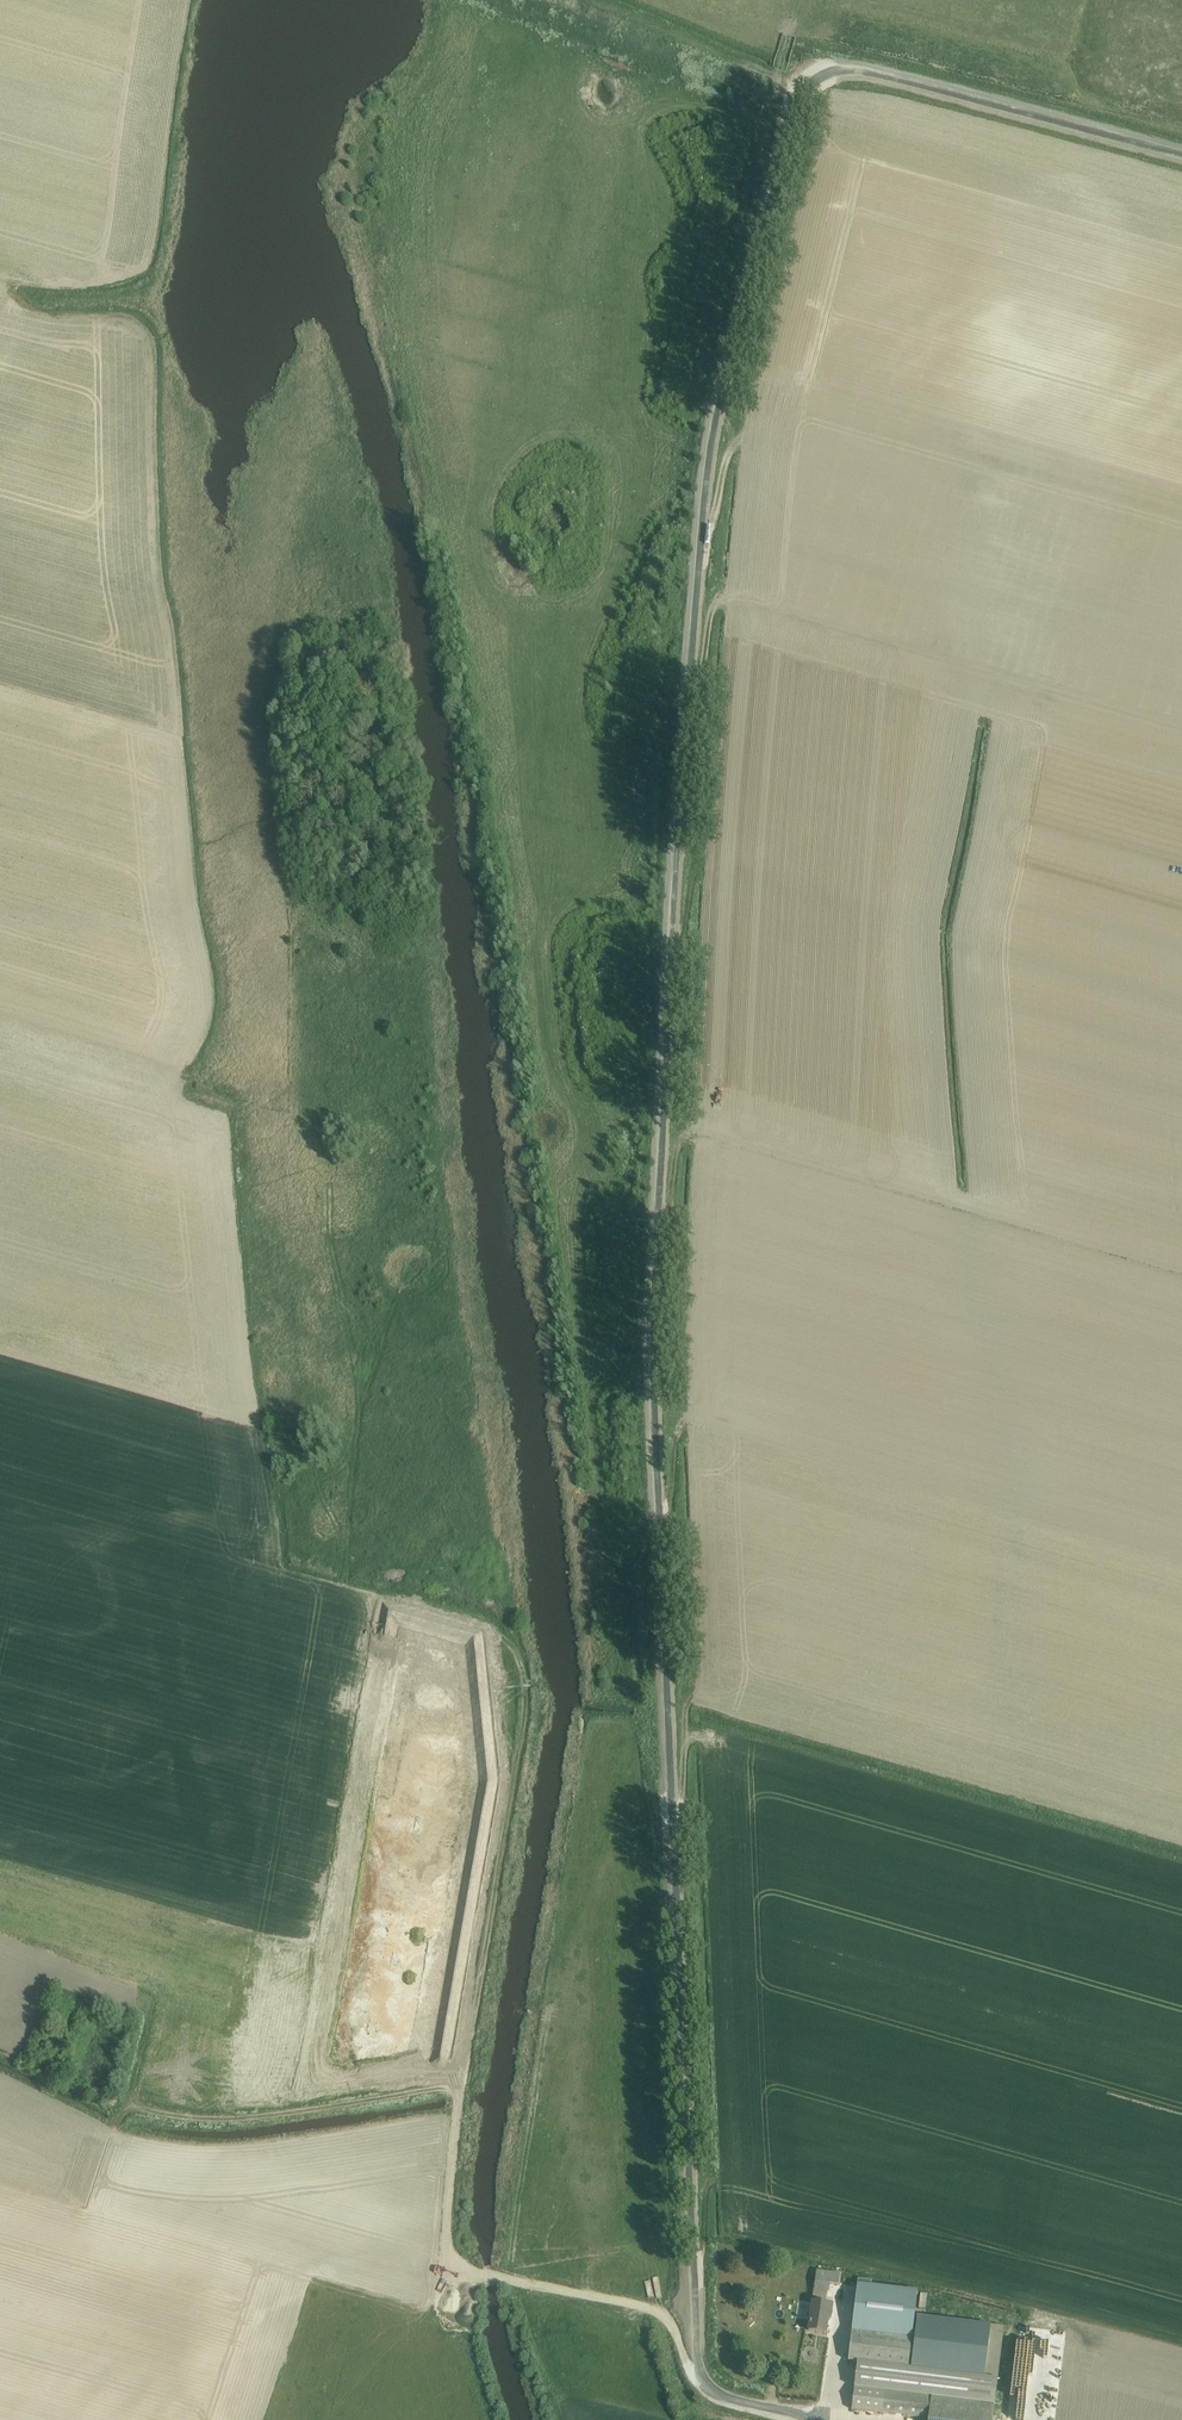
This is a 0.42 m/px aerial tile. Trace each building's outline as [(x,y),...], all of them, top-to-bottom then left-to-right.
[(761,2265),(762,2253),(752,2252),(751,2264),(761,2265)] [(732,2284),(732,2273),(722,2273),(722,2283),(732,2284)] [(816,2273),(808,2331),(826,2333),(828,2318),(830,2319),(832,2305),(825,2303),(826,2292),(828,2292),(829,2284),(837,2285),(838,2276),(816,2273)] [(851,2332),(848,2361),(857,2362),(908,2368),(911,2339),(917,2292),(857,2284),(851,2332)] [(920,2293),(918,2307),(925,2308),(926,2294),(920,2293)] [(917,2316),(911,2368),(997,2379),(1003,2327),(917,2316)] [(643,2336),(640,2352),(646,2353),(648,2337),(643,2336)] [(857,2362),(851,2410),(880,2413),(928,2419),(992,2419),(994,2405),(997,2379),(911,2368),(908,2368),(857,2362)]
